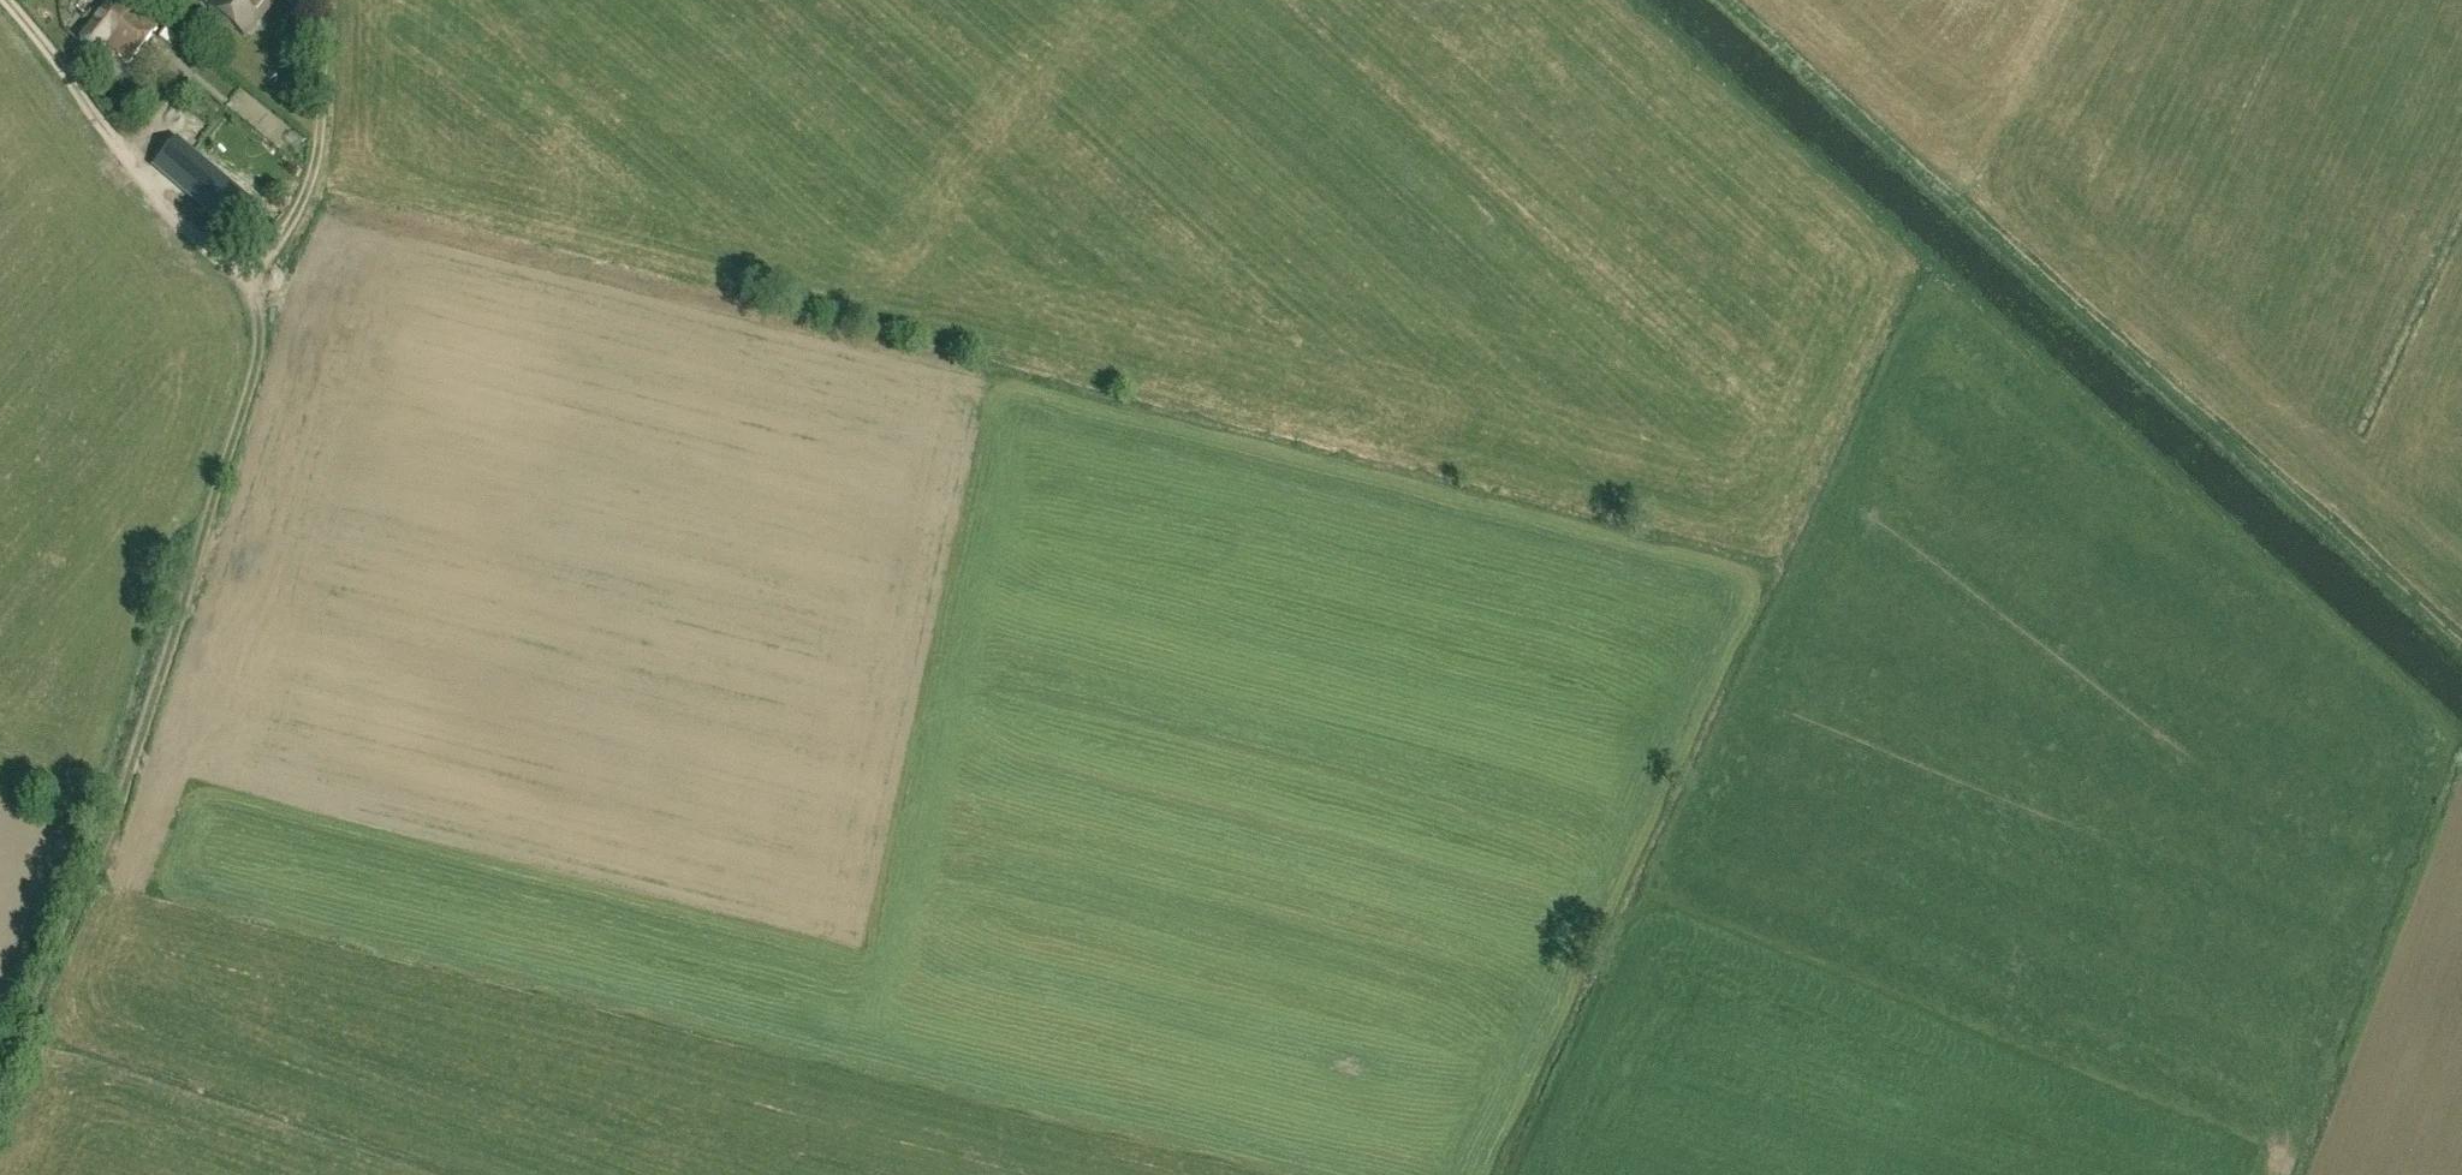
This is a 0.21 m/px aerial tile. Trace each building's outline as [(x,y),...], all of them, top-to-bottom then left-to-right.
[(97,55),(105,43),(129,62),(156,27),(121,0),(110,0),(79,41),(97,55)] [(208,7),(244,37),(274,0),(214,0),(208,7)] [(162,152),(178,141),(170,130),(154,141),(162,152)] [(165,154),(154,166),(238,237),(256,216),(239,202),(243,197),(180,144),(169,157),(165,154)]
